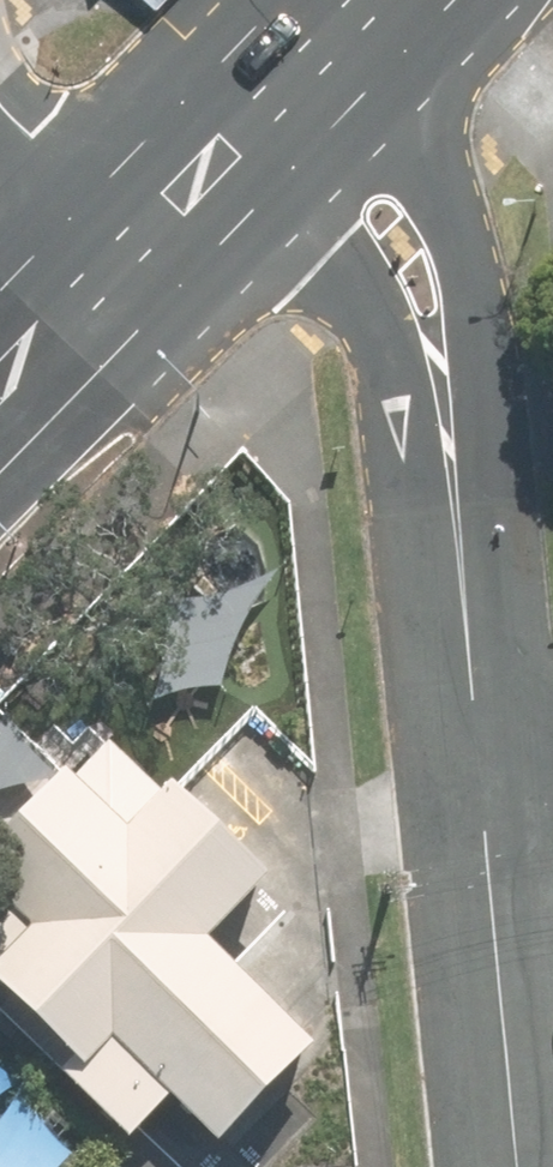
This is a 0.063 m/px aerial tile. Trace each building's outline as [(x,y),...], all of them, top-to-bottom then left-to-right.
[(105,747),(0,861),(0,867),(52,914),(0,970),(0,1025),(131,1144),(169,1102),(234,1161),(338,1048),(215,936),(259,887),(105,747)]
